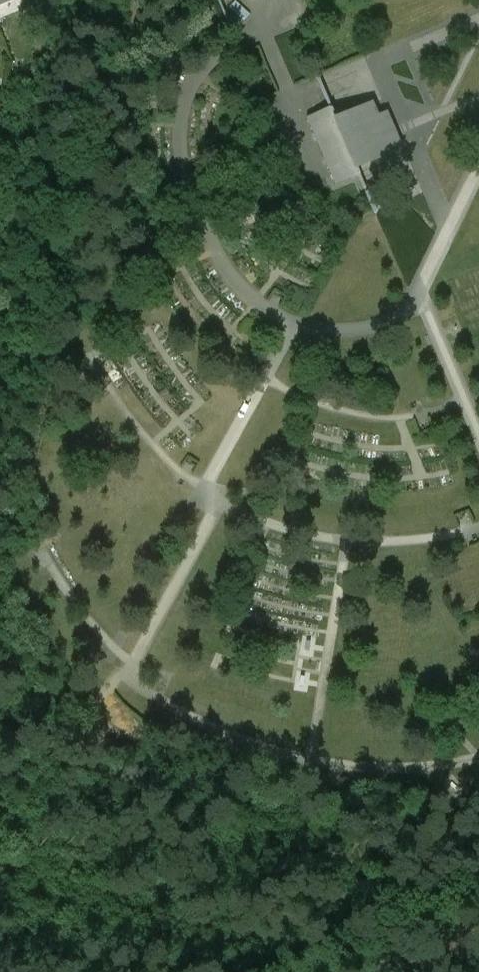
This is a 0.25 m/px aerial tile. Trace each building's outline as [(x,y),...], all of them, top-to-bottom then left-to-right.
[(329,110),(306,119),(335,186),(337,186),(359,177),(357,171),(405,151),(389,113),(380,116),(374,103),(333,120),(329,110)]
